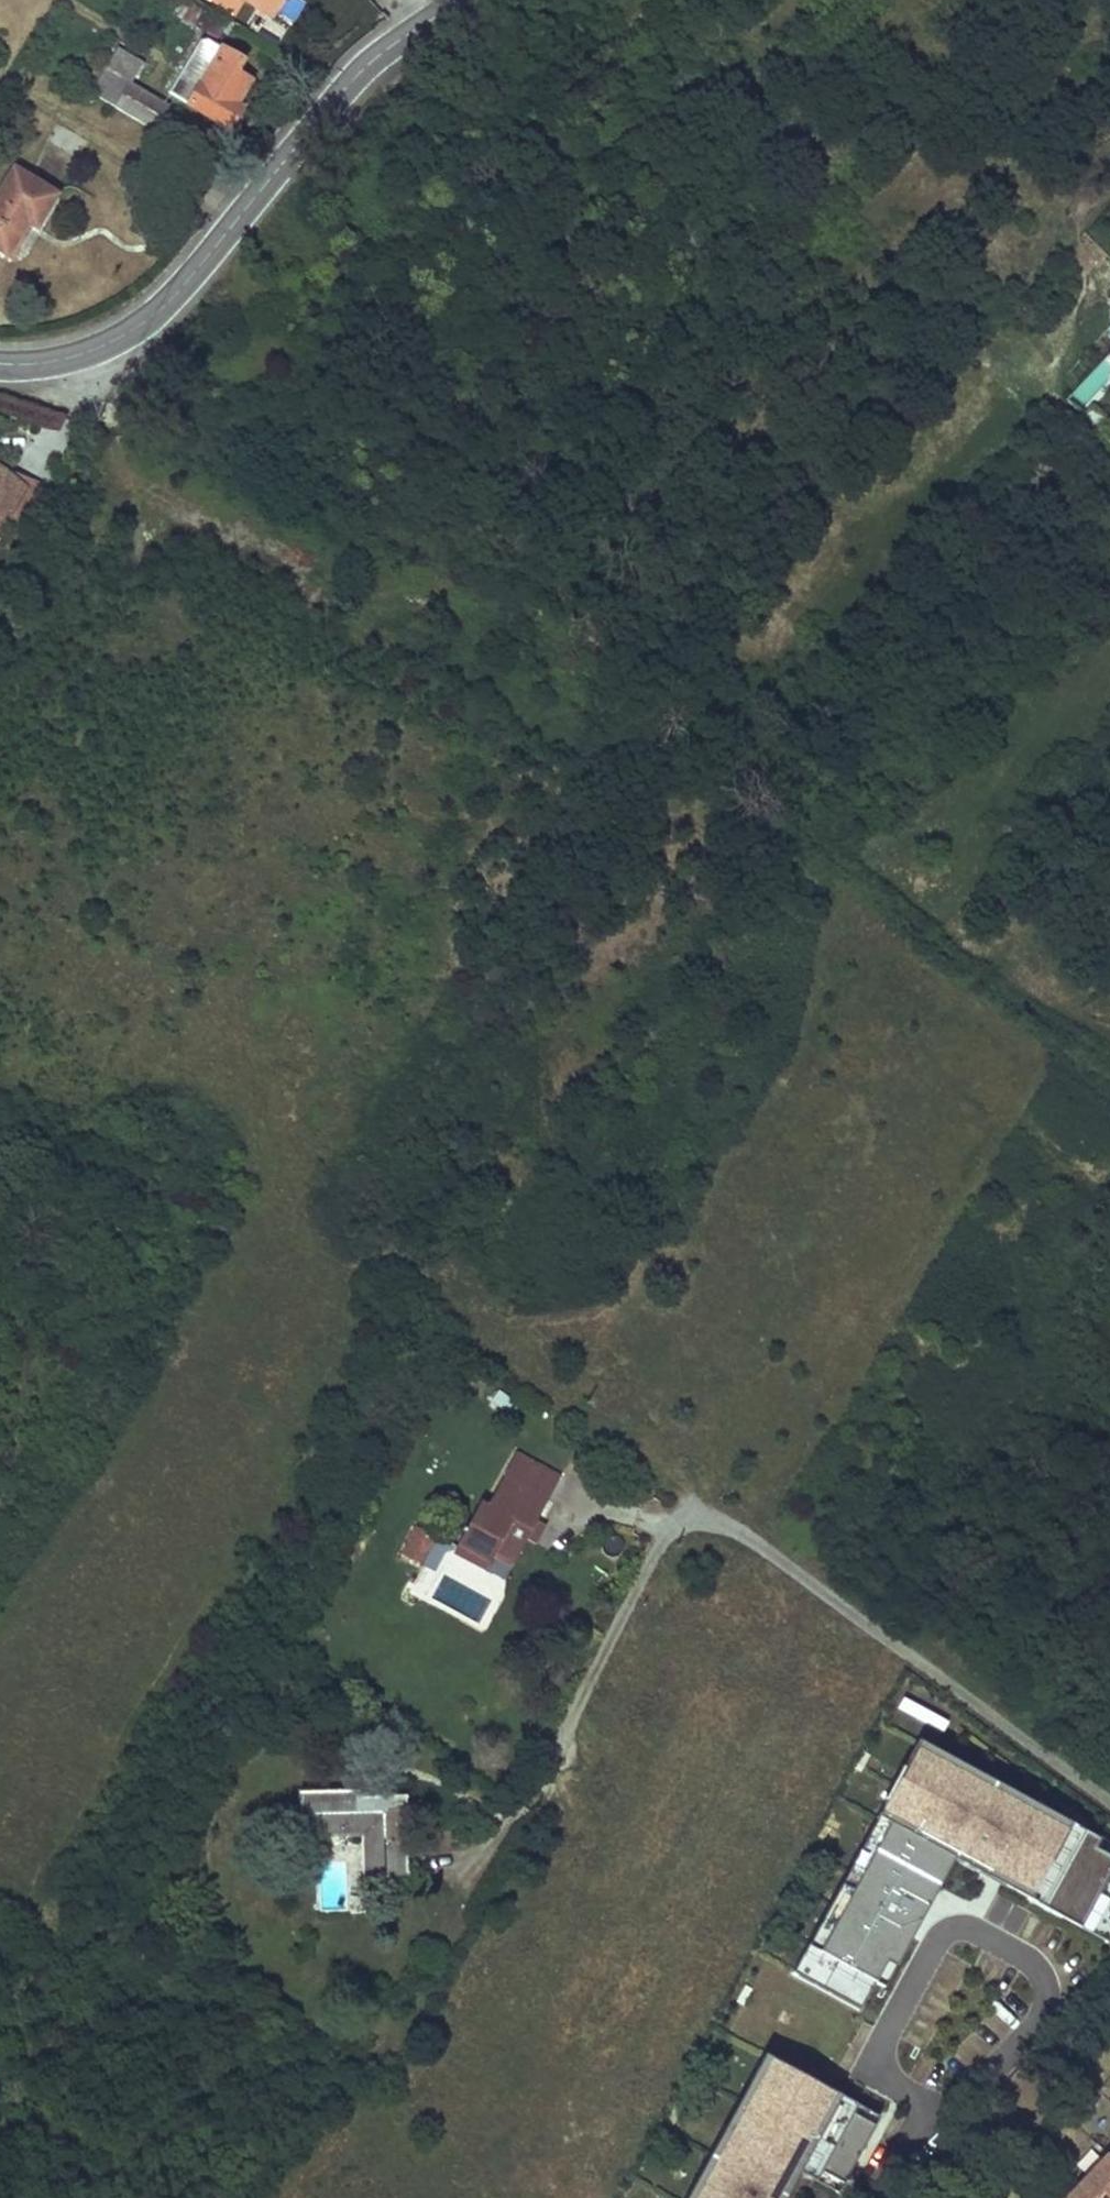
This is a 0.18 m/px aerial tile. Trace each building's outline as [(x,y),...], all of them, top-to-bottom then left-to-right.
[(172,14),(213,38),(220,24),(182,0),(180,0),(172,14)] [(230,9),(236,0),(215,0),(230,9)] [(252,4),(266,13),(274,0),(255,0),(252,4)] [(278,19),(295,25),(303,1),(301,0),(284,0),(278,19)] [(198,43),(169,95),(230,130),(241,110),(233,105),(247,80),(234,72),(241,62),(206,42),(198,43)] [(119,50),(92,96),(154,132),(168,107),(130,84),(142,64),(119,50)] [(0,189),(0,253),(4,255),(24,222),(33,227),(53,195),(11,170),(0,189)] [(1091,403),(1082,413),(1093,424),(1102,414),(1091,403)] [(6,507),(10,510),(25,481),(5,470),(0,479),(0,504),(6,507)] [(572,1475),(527,1451),(497,1504),(493,1501),(479,1527),(475,1533),(465,1551),(498,1569),(507,1551),(510,1552),(513,1546),(530,1555),(539,1538),(550,1518),(572,1475)] [(539,1538),(544,1542),(556,1521),(550,1518),(539,1538)] [(544,1542),(548,1544),(559,1523),(556,1521),(544,1542)] [(447,1537),(427,1526),(412,1554),(432,1564),(447,1537)] [(527,1561),(530,1555),(513,1546),(510,1552),(527,1561)] [(800,1978),(859,2010),(874,1982),(885,1962),(894,1967),(925,1909),(913,1902),(940,1852),(953,1859),(1004,1887),(1009,1877),(1031,1889),(1026,1898),(1058,1916),(1063,1907),(1109,1932),(1109,1857),(1093,1848),(1098,1839),(1066,1822),(1061,1831),(1019,1808),(1024,1799),(964,1766),(958,1775),(939,1764),(944,1755),(918,1741),(903,1769),(909,1773),(893,1803),(886,1799),(861,1844),(871,1849),(845,1896),(836,1891),(818,1924),(827,1929),(800,1978)] [(958,1775),(964,1766),(944,1755),(939,1764),(958,1775)] [(903,1769),(900,1768),(884,1798),(886,1799),(893,1803),(909,1773),(903,1769)] [(364,1799),(363,1793),(298,1793),(298,1839),(360,1839),(371,1839),(371,1879),(406,1880),(406,1800),(364,1799)] [(1061,1831),(1066,1822),(1024,1799),(1019,1808),(1061,1831)] [(1093,1848),(1109,1857),(1109,1845),(1099,1837),(1098,1839),(1093,1848)] [(360,1879),(371,1879),(371,1839),(360,1839),(360,1879)] [(861,1844),(836,1891),(845,1896),(871,1849),(861,1844)] [(913,1902),(925,1909),(953,1859),(940,1852),(913,1902)] [(1009,1877),(1004,1887),(1026,1898),(1031,1889),(1009,1877)] [(1058,1916),(1106,1942),(1109,1935),(1109,1932),(1063,1907),(1058,1916)] [(818,1924),(791,1973),(800,1978),(827,1929),(818,1924)] [(874,1982),(883,1987),(894,1967),(885,1962),(874,1982)] [(697,2197),(784,2197),(786,2195),(773,2188),(786,2164),(799,2171),(815,2180),(820,2171),(841,2183),(874,2126),(852,2114),(857,2105),(823,2087),(818,2096),(798,2085),(803,2075),(763,2054),(747,2085),(756,2090),(734,2131),(724,2126),(692,2186),(701,2191),(697,2197)] [(823,2087),(803,2075),(798,2085),(818,2096),(823,2087)] [(747,2085),(724,2126),(734,2131),(756,2090),(747,2085)] [(857,2105),(852,2114),(874,2126),(879,2117),(857,2105)] [(1109,2154),(1083,2182),(1099,2197),(1109,2197),(1109,2155),(1109,2154)] [(786,2164),(773,2188),(786,2195),(799,2171),(786,2164)] [(815,2180),(836,2192),(841,2183),(820,2171),(815,2180)] [(1083,2182),(1068,2197),(1099,2197),(1083,2182)] [(685,2197),(697,2197),(701,2191),(692,2186),(685,2197)]
